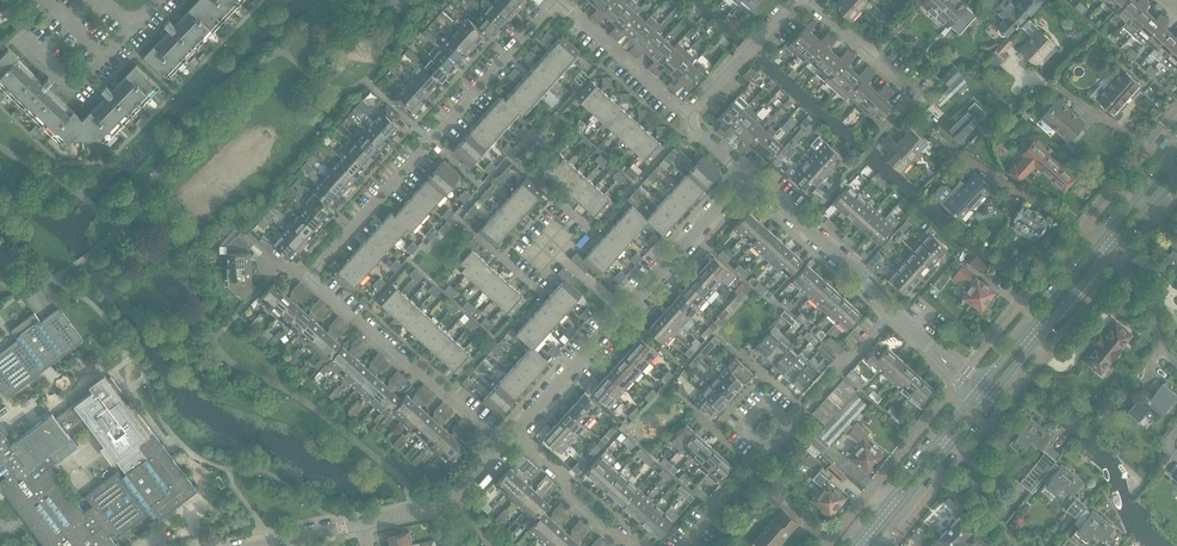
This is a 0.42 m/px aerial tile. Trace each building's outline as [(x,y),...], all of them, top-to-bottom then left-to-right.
[(0,2),(0,5),(3,9),(2,9),(7,16),(14,10),(6,0),(3,0),(0,2)] [(199,0),(182,18),(178,13),(173,18),(177,23),(175,25),(169,19),(165,24),(170,30),(168,32),(163,28),(159,33),(163,37),(145,56),(169,79),(223,23),(199,0)] [(245,0),(199,0),(223,23),(245,0)] [(519,9),(509,0),(496,0),(493,3),(510,18),(519,9)] [(527,0),(509,0),(519,9),(527,0)] [(593,2),(598,7),(591,15),(595,19),(613,0),(595,0),(593,2)] [(630,0),(613,0),(595,19),(599,23),(607,15),(612,20),(630,0)] [(642,7),(634,0),(630,0),(612,20),(617,24),(610,33),(614,37),(637,12),(642,7)] [(748,11),(755,17),(770,0),(742,0),(738,4),(747,12),(748,11)] [(834,6),(851,21),(860,10),(848,0),(839,0),(834,6)] [(860,10),(868,1),(867,0),(848,0),(860,10)] [(922,3),(946,26),(949,24),(966,6),(960,0),(925,0),(922,3)] [(999,27),(998,29),(998,31),(1002,34),(1004,34),(1005,33),(1007,35),(1029,13),(1031,15),(1046,0),(1017,0),(1015,2),(1013,0),(1000,0),(992,8),(1001,16),(994,23),(999,27)] [(1104,2),(1114,11),(1123,0),(1106,0),(1104,2)] [(1145,1),(1145,0),(1138,0),(1137,2),(1134,0),(1128,0),(1116,13),(1126,22),(1145,1)] [(1079,10),(1084,5),(1080,1),(1075,7),(1079,10)] [(1132,34),(1150,14),(1145,10),(1150,5),(1145,1),(1126,22),(1123,25),(1132,34)] [(502,28),(510,18),(493,3),(487,9),(487,8),(483,9),(482,10),(502,28)] [(240,9),(246,14),(246,15),(249,11),(243,6),(240,9)] [(966,6),(949,24),(960,33),(980,11),(975,6),(971,11),(966,6)] [(446,19),(449,15),(443,10),(440,13),(446,19)] [(493,38),(502,28),(482,10),(480,12),(481,15),(481,16),(476,22),(493,38)] [(646,20),(637,12),(614,37),(618,41),(626,32),(631,37),(646,20)] [(885,16),(890,21),(894,16),(889,12),(885,16)] [(1146,39),(1164,18),(1160,14),(1156,19),(1150,14),(1132,34),(1142,43),(1146,39)] [(451,23),(453,22),(454,20),(449,15),(446,19),(451,23)] [(656,29),(660,24),(650,15),(646,20),(631,37),(636,42),(629,50),(633,54),(656,29)] [(460,28),(476,43),(485,34),(465,17),(464,18),(464,20),(465,21),(460,28)] [(797,56),(816,36),(810,31),(818,23),(813,18),(790,43),(794,47),(791,51),(797,56)] [(1155,48),(1170,32),(1164,27),(1169,22),(1164,18),(1146,39),(1155,48)] [(1099,19),(1095,24),(1098,28),(1103,22),(1099,19)] [(1029,20),(1022,27),(1032,35),(1019,49),(1036,63),(1054,44),(1029,20)] [(225,24),(231,30),(234,27),(228,21),(225,24)] [(742,31),(746,26),(741,21),(737,26),(742,31)] [(228,33),(231,30),(225,24),(222,27),(228,33)] [(468,53),(476,43),(460,28),(454,35),(452,34),(450,34),(449,36),(468,53)] [(429,39),(433,34),(427,29),(423,34),(429,39)] [(650,54),(666,38),(656,29),(633,54),(637,58),(645,49),(650,54)] [(544,35),(549,40),(553,36),(547,31),(544,35)] [(1111,39),(1115,34),(1112,31),(1107,36),(1111,39)] [(810,61),(833,36),(828,32),(821,41),(816,36),(797,56),(804,62),(807,58),(810,61)] [(1176,43),(1176,34),(1175,37),(1170,32),(1155,48),(1151,52),(1161,61),(1176,43)] [(434,43),(436,41),(438,39),(433,34),(429,39),(434,43)] [(1111,39),(1114,42),(1119,37),(1115,34),(1111,39)] [(546,44),(549,40),(544,35),(540,39),(546,44)] [(572,60),(581,51),(563,35),(554,45),(572,60)] [(459,62),(468,53),(449,36),(447,37),(448,39),(449,40),(443,47),(459,62)] [(816,73),(835,53),(830,49),(837,40),(833,36),(810,61),(819,69),(816,73)] [(1003,52),(1013,42),(1007,37),(992,53),(1003,63),(1008,57),(1003,52)] [(652,71),(678,43),(678,42),(674,46),(666,38),(650,54),(655,59),(648,67),(652,71)] [(208,43),(213,48),(214,48),(217,45),(211,39),(208,43)] [(459,62),(443,47),(438,43),(429,52),(432,55),(451,72),(459,62)] [(669,72),(688,51),(678,43),(652,71),(656,75),(664,67),(669,72)] [(1175,65),(1176,62),(1176,43),(1161,61),(1170,70),(1175,65)] [(564,69),(572,60),(554,45),(547,53),(564,69)] [(1130,56),(1135,51),(1131,47),(1126,53),(1130,56)] [(160,88),(136,65),(118,84),(114,80),(109,84),(114,88),(111,91),(106,85),(100,91),(106,96),(104,99),(99,95),(95,99),(99,103),(82,121),(55,95),(59,91),(54,86),(50,90),(48,88),(53,82),(48,77),(43,83),(40,81),(44,77),(40,72),(36,76),(8,49),(0,57),(0,88),(62,148),(71,148),(71,139),(83,139),(95,139),(95,147),(102,147),(160,88)] [(412,57),(415,54),(410,49),(407,53),(412,57)] [(826,82),(852,53),(847,49),(840,58),(835,53),(816,73),(826,82)] [(533,58),(536,54),(531,50),(527,54),(533,58)] [(671,89),(694,64),(690,60),(694,57),(688,51),(669,72),(674,76),(667,84),(671,89)] [(71,71),(79,63),(67,52),(60,59),(71,71)] [(556,78),(564,69),(547,53),(538,63),(556,78)] [(835,90),(854,70),(849,66),(856,57),(852,53),(826,82),(835,90)] [(418,62),(419,61),(421,59),(415,54),(412,57),(418,62)] [(529,62),(533,58),(527,54),(524,58),(529,62)] [(443,82),(451,72),(432,55),(431,56),(431,58),(432,59),(426,67),(443,82)] [(192,70),(195,67),(189,62),(186,65),(192,70)] [(434,92),(443,82),(426,67),(421,62),(412,72),(415,74),(434,92)] [(547,87),(556,78),(538,63),(531,72),(547,87)] [(694,64),(671,89),(675,93),(683,84),(689,89),(707,69),(701,64),(698,67),(694,64)] [(1150,73),(1154,68),(1150,64),(1146,69),(1150,73)] [(400,71),(395,66),(391,70),(397,74),(400,71)] [(954,66),(941,78),(950,87),(961,75),(962,74),(954,66)] [(751,67),(743,75),(749,81),(757,72),(751,67)] [(848,96),(871,71),(866,67),(859,75),(854,70),(835,90),(845,99),(848,95),(848,96)] [(520,72),(515,68),(511,72),(517,76),(520,72)] [(855,108),(873,87),(868,83),(875,75),(871,71),(848,96),(858,104),(855,107),(855,108)] [(513,80),(517,76),(511,72),(508,75),(513,80)] [(539,96),(547,87),(531,72),(522,81),(539,96)] [(1113,112),(1139,84),(1126,72),(1120,79),(1116,76),(1109,84),(1107,85),(1104,88),(1104,90),(1097,98),(1113,112)] [(426,101),(434,92),(415,74),(414,76),(414,78),(415,79),(409,86),(426,101)] [(967,80),(961,75),(950,87),(936,101),(942,106),(967,80)] [(177,86),(181,82),(175,76),(171,80),(177,86)] [(603,87),(612,86),(612,78),(610,78),(603,86),(603,87)] [(585,106),(601,88),(592,80),(576,98),(585,106)] [(531,106),(539,96),(522,81),(514,90),(531,106)] [(1165,88),(1168,91),(1173,86),(1170,83),(1165,88)] [(868,113),(890,88),(886,84),(878,92),(873,87),(855,108),(861,113),(864,110),(868,113)] [(417,111),(426,101),(409,86),(403,92),(401,90),(393,99),(407,111),(412,106),(417,111)] [(505,91),(499,86),(495,90),(501,95),(505,91)] [(594,114),(610,97),(601,88),(585,106),(594,114)] [(890,88),(868,113),(877,121),(892,105),(887,100),(894,92),(890,88)] [(162,89),(162,90),(159,93),(165,99),(168,95),(162,89)] [(522,115),(531,106),(514,90),(506,99),(519,112),(522,115)] [(622,103),(630,103),(630,94),(628,94),(622,101),(622,103)] [(748,105),(747,105),(748,104),(739,95),(734,100),(719,117),(725,122),(717,131),(721,134),(748,105)] [(519,112),(506,99),(503,96),(494,105),(511,121),(519,112)] [(603,122),(619,105),(610,97),(594,114),(603,122)] [(1074,107),(1071,111),(1058,99),(1042,117),(1043,117),(1041,119),(1042,125),(1046,129),(1052,128),(1053,127),(1068,140),(1084,123),(1077,116),(1080,113),(1074,107)] [(361,102),(357,107),(362,112),(366,115),(372,107),(364,100),(361,102)] [(375,122),(393,138),(402,127),(396,123),(401,117),(387,104),(378,114),(381,116),(375,122)] [(144,108),(150,114),(154,111),(148,105),(144,108)] [(503,130),(511,121),(494,105),(486,114),(503,130)] [(612,130),(628,113),(619,105),(603,122),(612,130)] [(738,135),(757,114),(748,105),(721,134),(726,138),(733,130),(738,135)] [(359,115),(362,112),(357,107),(354,110),(359,115)] [(979,120),(978,119),(984,113),(977,107),(972,112),(968,109),(948,128),(959,140),(979,120)] [(639,119),(648,118),(648,110),(647,110),(639,118),(639,119)] [(1031,114),(1026,110),(1021,115),(1026,119),(1031,114)] [(621,138),(637,121),(628,113),(612,130),(621,138)] [(495,139),(503,130),(486,114),(478,123),(495,139)] [(740,151),(763,126),(760,123),(763,119),(757,114),(738,135),(744,139),(736,148),(740,151)] [(927,133),(934,126),(922,114),(915,120),(927,133)] [(926,132),(920,127),(908,116),(899,126),(906,132),(902,137),(918,151),(919,152),(928,141),(922,136),(926,132)] [(791,117),(786,122),(792,127),(797,122),(791,117)] [(630,146),(646,129),(637,121),(621,138),(630,146)] [(384,147),(393,138),(375,122),(369,128),(368,127),(365,127),(364,129),(384,147)] [(776,131),(766,122),(763,126),(740,151),(745,155),(753,146),(758,151),(776,131)] [(344,132),(348,128),(342,123),(339,127),(344,132)] [(487,148),(495,139),(478,123),(470,133),(487,148)] [(33,135),(39,128),(36,125),(30,131),(33,135)] [(520,129),(526,134),(529,130),(523,125),(520,129)] [(658,135),(666,135),(666,126),(665,126),(658,134),(658,135)] [(129,136),(132,133),(126,127),(123,130),(129,136)] [(37,138),(43,132),(39,128),(33,135),(37,138)] [(348,128),(344,132),(350,137),(354,133),(348,128)] [(796,133),(801,138),(806,133),(801,128),(796,133)] [(375,157),(384,147),(364,129),(362,131),(362,134),(363,135),(358,141),(375,157)] [(522,138),(526,134),(520,129),(517,133),(522,138)] [(639,155),(655,138),(646,129),(630,146),(639,155)] [(755,165),(760,169),(783,144),(774,136),(777,132),(776,131),(758,151),(757,152),(763,157),(755,165)] [(329,133),(324,139),(329,144),(334,138),(329,133)] [(479,157),(487,148),(470,133),(462,142),(479,157)] [(798,142),(801,138),(796,133),(793,137),(798,142)] [(918,151),(902,137),(897,143),(889,135),(885,139),(910,161),(913,158),(917,161),(922,155),(919,152),(918,151)] [(689,142),(684,137),(683,137),(680,141),(685,146),(689,142)] [(1166,137),(1160,145),(1162,147),(1169,139),(1166,137)] [(581,147),(586,141),(582,138),(577,144),(581,147)] [(649,164),(665,146),(655,138),(639,155),(649,164)] [(901,172),(910,161),(885,139),(881,144),(889,151),(884,157),(901,172)] [(1067,140),(1062,145),(1070,151),(1074,147),(1067,140)] [(367,166),(375,157),(358,141),(352,147),(351,146),(349,146),(347,148),(367,166)] [(586,141),(581,147),(585,151),(590,145),(586,141)] [(780,151),(785,155),(794,146),(789,141),(780,151)] [(816,151),(834,167),(843,157),(825,141),(816,151)] [(327,152),(331,147),(325,142),(321,146),(327,152)] [(470,167),(479,157),(462,142),(453,151),(470,167)] [(510,152),(513,148),(507,143),(504,147),(510,152)] [(1014,164),(1007,171),(1019,182),(1034,164),(1038,167),(1048,176),(1064,190),(1075,178),(1035,143),(1016,165),(1014,164)] [(333,157),(334,155),(336,152),(331,147),(327,152),(333,157)] [(506,156),(510,152),(504,147),(500,151),(506,156)] [(358,176),(367,166),(347,148),(345,150),(345,153),(346,154),(341,160),(358,176)] [(668,155),(673,160),(676,156),(671,151),(668,155)] [(781,160),(785,155),(780,151),(776,155),(781,160)] [(825,176),(834,167),(816,151),(808,160),(825,176)] [(553,178),(568,161),(559,153),(551,162),(546,157),(532,172),(539,178),(546,171),(553,178)] [(600,164),(605,158),(600,154),(595,160),(600,164)] [(670,163),(673,160),(668,155),(664,159),(670,163)] [(696,164),(714,179),(722,171),(704,155),(696,164)] [(605,158),(600,164),(603,167),(608,161),(605,158)] [(349,186),(358,176),(341,160),(335,166),(334,165),(331,165),(329,167),(349,186)] [(454,185),(462,176),(444,160),(436,170),(454,185)] [(817,184),(825,176),(808,160),(800,169),(817,184)] [(962,173),(966,163),(960,160),(956,170),(962,173)] [(309,171),(313,166),(307,161),(303,166),(309,171)] [(487,165),(493,170),(497,166),(491,161),(487,165)] [(561,186),(577,169),(568,161),(553,178),(561,186)] [(706,188),(714,179),(696,164),(688,173),(706,188)] [(490,174),(493,170),(487,165),(484,169),(490,174)] [(315,176),(317,174),(319,172),(313,166),(309,171),(315,176)] [(634,171),(629,166),(625,171),(630,176),(634,180),(639,175),(634,171)] [(341,195),(349,186),(329,167),(328,169),(328,172),(329,173),(323,179),(341,195)] [(572,195),(587,178),(577,169),(561,186),(572,195)] [(651,174),(656,178),(660,174),(655,169),(651,174)] [(809,194),(817,184),(800,169),(792,178),(809,194)] [(445,194),(454,185),(436,170),(428,179),(445,194)] [(505,181),(509,176),(503,171),(499,176),(505,181)] [(617,180),(622,174),(618,171),(613,177),(617,180)] [(698,197),(706,188),(688,173),(680,182),(698,197)] [(935,195),(935,196),(961,218),(969,208),(973,211),(993,189),(975,173),(963,186),(959,183),(957,186),(956,184),(952,189),(946,184),(944,184),(943,184),(940,185),(938,187),(936,190),(935,192),(935,195)] [(622,174),(617,180),(620,184),(626,178),(622,174)] [(520,186),(537,202),(545,193),(528,177),(520,186)] [(580,202),(595,185),(587,178),(572,195),(580,202)] [(332,205),(341,195),(323,179),(318,186),(316,184),(314,184),(311,187),(332,205)] [(437,203),(445,194),(428,179),(419,188),(437,203)] [(690,206),(698,197),(680,182),(672,191),(690,206)] [(589,210),(604,194),(595,185),(580,202),(589,210)] [(842,211),(858,194),(848,185),(832,203),(842,211)] [(294,196),(297,192),(291,186),(288,191),(294,196)] [(487,189),(493,194),(496,191),(490,186),(487,189)] [(529,210),(537,202),(520,186),(511,195),(529,210)] [(429,212),(437,203),(419,188),(411,197),(429,212)] [(643,193),(638,188),(635,191),(641,196),(643,193)] [(489,198),(493,194),(487,189),(483,193),(489,198)] [(636,200),(641,196),(635,191),(631,195),(636,200)] [(682,215),(690,206),(672,191),(664,200),(682,215)] [(299,201),(303,197),(297,192),(294,196),(299,201)] [(464,203),(468,198),(463,193),(458,198),(464,203)] [(589,210),(599,220),(614,203),(604,194),(589,210)] [(867,202),(858,194),(842,211),(851,219),(867,202)] [(521,219),(529,210),(511,195),(503,204),(521,219)] [(306,203),(326,221),(335,211),(318,196),(311,203),(310,202),(307,202),(306,203)] [(421,221),(429,212),(411,197),(403,205),(421,221)] [(674,224),(682,215),(664,200),(656,209),(674,224)] [(867,202),(851,219),(860,227),(876,210),(867,202)] [(1007,202),(1005,207),(1013,212),(1016,207),(1007,202)] [(318,231),(326,221),(306,203),(305,205),(304,208),(306,209),(300,215),(318,231)] [(476,213),(479,210),(473,204),(470,208),(476,213)] [(513,228),(521,219),(503,204),(495,213),(513,228)] [(1024,204),(1010,225),(1035,241),(1048,221),(1049,220),(1048,220),(1042,216),(1043,215),(1034,210),(1033,210),(1024,204)] [(412,231),(421,221),(403,205),(395,214),(409,227),(408,228),(412,231)] [(276,215),(280,211),(274,206),(270,210),(276,215)] [(650,221),(647,219),(632,206),(625,214),(642,230),(649,222),(650,221)] [(451,216),(454,213),(449,208),(446,211),(451,216)] [(472,217),(476,213),(470,208),(466,212),(472,217)] [(664,235),(674,224),(656,209),(647,219),(650,221),(649,222),(664,235)] [(869,236),(885,218),(876,210),(860,227),(869,236)] [(280,211),(276,215),(282,220),(285,216),(280,211)] [(409,227),(395,214),(392,211),(383,221),(401,237),(408,228),(409,227)] [(447,221),(451,216),(446,211),(442,216),(447,221)] [(741,237),(757,220),(748,212),(732,228),(741,237)] [(879,244),(900,221),(890,212),(885,218),(869,236),(879,244)] [(505,237),(513,228),(495,213),(487,222),(505,237)] [(633,239),(642,230),(625,214),(616,224),(633,239)] [(309,240),(318,231),(300,215),(294,222),(293,221),(290,221),(289,222),(309,240)] [(229,218),(219,228),(227,235),(236,224),(229,218)] [(263,218),(257,224),(264,230),(269,223),(263,218)] [(827,227),(832,222),(828,218),(823,223),(827,227)] [(751,245),(766,228),(757,220),(741,237),(751,245)] [(902,224),(907,229),(911,224),(906,220),(902,224)] [(393,246),(401,237),(383,221),(376,230),(393,246)] [(301,250),(309,240),(289,222),(287,224),(287,227),(288,228),(283,234),(301,250)] [(495,248),(505,237),(487,222),(478,232),(495,248)] [(832,222),(827,227),(832,231),(837,226),(832,222)] [(626,248),(633,239),(616,224),(609,233),(626,248)] [(903,233),(907,229),(902,224),(898,229),(903,233)] [(948,247),(931,232),(934,229),(930,225),(919,238),(923,241),(922,242),(939,257),(948,247)] [(760,253),(775,237),(766,228),(751,245),(760,253)] [(255,242),(241,229),(236,235),(235,235),(227,244),(227,245),(219,246),(220,253),(226,253),(227,267),(251,265),(250,251),(249,251),(249,248),(255,242)] [(431,239),(436,234),(430,229),(426,234),(431,239)] [(385,254),(393,246),(376,230),(367,239),(385,254)] [(617,257),(626,248),(609,233),(600,242),(617,257)] [(291,260),(301,250),(283,234),(277,241),(275,240),(273,240),(271,241),(263,234),(258,240),(271,253),(276,247),(291,260)] [(650,238),(655,243),(659,239),(653,234),(650,238)] [(846,243),(850,238),(846,234),(841,239),(846,243)] [(466,274),(482,257),(474,250),(481,243),(474,237),(460,252),(466,256),(457,266),(466,274)] [(769,261),(784,244),(775,237),(760,253),(769,261)] [(886,242),(890,246),(895,241),(890,237),(886,242)] [(652,247),(655,243),(650,238),(646,242),(652,247)] [(850,238),(846,243),(851,247),(855,243),(850,238)] [(376,264),(385,254),(367,239),(359,248),(376,264)] [(410,244),(415,250),(418,247),(412,241),(410,244)] [(609,266),(617,257),(600,242),(592,251),(609,266)] [(887,250),(890,246),(886,242),(882,246),(887,250)] [(931,266),(939,257),(922,242),(914,251),(931,266)] [(411,254),(415,250),(410,244),(406,249),(411,254)] [(778,270),(793,253),(784,244),(769,261),(778,270)] [(368,273),(376,264),(359,248),(351,257),(368,273)] [(722,258),(727,253),(722,249),(718,254),(722,258)] [(1176,269),(1176,252),(1173,249),(1165,262),(1176,269)] [(600,276),(609,266),(592,251),(584,259),(577,253),(575,256),(571,259),(586,273),(591,267),(600,276)] [(864,251),(860,256),(864,260),(869,255),(864,251)] [(878,251),(878,252),(866,265),(871,270),(884,256),(878,251)] [(923,275),(931,266),(914,251),(906,260),(923,275)] [(1015,252),(1010,261),(1017,264),(1022,255),(1015,252)] [(727,253),(722,258),(727,262),(732,258),(727,253)] [(793,253),(778,270),(787,278),(803,261),(793,253)] [(635,265),(640,260),(634,255),(630,260),(635,265)] [(736,275),(715,256),(706,266),(723,281),(727,285),(736,275)] [(981,273),(987,266),(975,256),(969,263),(981,273)] [(360,282),(368,273),(351,257),(343,266),(360,282)] [(475,282),(491,265),(482,257),(466,274),(475,282)] [(915,284),(923,275),(906,260),(898,269),(915,284)] [(742,274),(746,269),(737,261),(732,266),(742,274)] [(395,272),(400,267),(394,262),(389,267),(395,272)] [(800,290),(815,273),(806,264),(791,281),(800,290)] [(245,299),(257,286),(252,281),(252,278),(251,265),(227,267),(229,287),(238,295),(239,294),(245,299)] [(484,290),(500,273),(491,265),(475,282),(484,290)] [(351,292),(360,282),(343,266),(334,276),(351,292)] [(715,290),(723,281),(706,266),(698,275),(715,290)] [(986,302),(995,290),(976,278),(977,277),(961,266),(952,278),(961,284),(966,278),(972,282),(962,296),(981,310),(983,308),(985,307),(987,305),(986,302)] [(558,288),(575,303),(584,294),(574,285),(579,280),(564,267),(560,271),(558,274),(565,280),(558,288)] [(414,278),(419,272),(415,269),(409,274),(414,278)] [(746,269),(742,274),(750,282),(755,277),(746,269)] [(906,294),(915,284),(898,269),(889,278),(906,294)] [(617,274),(623,279),(626,276),(620,271),(617,274)] [(419,272),(414,278),(417,281),(422,275),(419,272)] [(493,298),(509,282),(500,273),(484,290),(493,298)] [(809,298),(824,281),(815,273),(800,290),(809,298)] [(619,283),(623,279),(617,274),(614,278),(619,283)] [(718,293),(715,290),(698,275),(690,284),(707,300),(710,302),(718,293)] [(377,281),(382,286),(386,282),(380,277),(377,281)] [(277,317),(305,286),(299,281),(291,291),(291,293),(291,294),(289,296),(283,291),(265,311),(267,313),(270,312),(271,312),(277,317)] [(379,289),(382,286),(377,281),(373,284),(379,289)] [(818,306),(833,289),(824,281),(809,298),(818,306)] [(265,311),(283,291),(273,282),(257,300),(264,306),(264,307),(263,310),(265,311)] [(502,306),(518,290),(509,282),(493,298),(502,306)] [(759,291),(763,286),(759,282),(754,287),(759,291)] [(386,308),(402,291),(392,283),(377,300),(386,308)] [(699,308),(707,300),(690,284),(682,293),(699,308)] [(742,298),(746,294),(751,289),(746,284),(738,294),(742,298)] [(432,294),(437,289),(433,285),(428,290),(432,294)] [(448,294),(453,288),(449,285),(444,291),(448,294)] [(298,304),(300,301),(300,302),(302,302),(311,292),(305,286),(277,317),(283,323),(283,327),(285,328),(302,308),(298,304)] [(772,294),(768,290),(763,286),(759,291),(768,299),(772,294)] [(452,297),(457,292),(453,288),(448,294),(452,297)] [(567,312),(575,303),(558,288),(549,297),(567,312)] [(437,289),(432,294),(436,297),(440,292),(437,289)] [(827,314),(842,297),(833,289),(818,306),(827,314)] [(518,290),(502,306),(513,316),(528,298),(518,290)] [(394,316),(410,299),(402,291),(386,308),(394,316)] [(691,318),(699,308),(682,293),(673,302),(691,318)] [(738,303),(742,298),(738,294),(733,299),(738,303)] [(366,305),(369,301),(363,296),(360,299),(366,305)] [(559,321),(567,312),(549,297),(541,306),(559,321)] [(836,322),(851,305),(842,297),(827,314),(836,322)] [(785,307),(789,302),(785,298),(780,302),(785,307)] [(296,334),(324,303),(319,299),(310,308),(310,310),(310,311),(308,313),(302,308),(285,328),(286,330),(289,329),(290,328),(296,334)] [(403,324),(419,307),(410,299),(394,316),(403,324)] [(451,311),(456,305),(451,301),(446,307),(451,311)] [(466,309),(471,304),(467,301),(463,306),(466,309)] [(683,327),(691,318),(673,302),(665,311),(683,327)] [(789,311),(794,306),(789,302),(785,307),(789,311)] [(316,321),(318,318),(319,319),(321,319),(330,309),(324,303),(296,334),(303,340),(302,341),(302,344),(304,346),(322,326),(316,321)] [(471,304),(466,309),(471,313),(475,307),(471,304)] [(456,305),(451,311),(454,313),(459,307),(456,305)] [(851,305),(836,322),(846,331),(861,314),(851,305)] [(551,330),(559,321),(541,306),(534,315),(551,330)] [(8,397),(40,373),(41,372),(65,354),(84,339),(60,308),(60,307),(41,320),(34,311),(11,329),(18,338),(0,351),(0,386),(8,397)] [(412,332),(428,315),(419,307),(403,324),(412,332)] [(721,312),(726,316),(731,311),(726,307),(721,312)] [(584,311),(589,316),(592,313),(587,308),(584,311)] [(804,322),(808,317),(799,309),(795,314),(804,322)] [(796,320),(791,316),(785,310),(780,315),(791,325),(796,320)] [(585,321),(589,316),(584,311),(580,315),(585,321)] [(675,336),(683,327),(665,311),(657,320),(675,336)] [(722,321),(726,316),(721,312),(718,316),(722,321)] [(255,319),(259,322),(264,317),(259,313),(255,319)] [(421,340),(438,324),(428,315),(412,332),(421,340)] [(543,339),(551,330),(534,315),(526,323),(543,339)] [(316,352),(343,321),(338,316),(329,326),(329,327),(329,328),(327,330),(322,326),(304,346),(306,347),(308,347),(309,346),(316,352)] [(469,326),(474,321),(470,317),(465,323),(469,326)] [(813,330),(817,325),(808,317),(804,322),(813,330)] [(484,326),(489,320),(485,318),(480,323),(484,326)] [(254,328),(259,322),(255,319),(249,324),(254,328)] [(1130,324),(1147,337),(1150,333),(1134,319),(1130,324)] [(489,320),(484,326),(488,330),(493,324),(489,320)] [(667,345),(675,336),(657,320),(649,329),(667,345)] [(801,324),(800,325),(796,320),(791,325),(796,329),(797,329),(801,333),(806,328),(801,324)] [(335,338),(338,335),(339,336),(340,336),(349,326),(343,321),(316,352),(322,357),(320,360),(319,359),(314,365),(318,369),(341,343),(335,338)] [(474,321),(469,326),(472,330),(477,324),(474,321)] [(705,330),(710,335),(718,325),(713,321),(705,330)] [(1086,360),(1101,372),(1113,356),(1115,357),(1117,356),(1119,354),(1119,352),(1118,350),(1131,334),(1116,322),(1086,360)] [(534,348),(543,339),(526,323),(516,334),(532,347),(534,349),(534,348)] [(430,348),(446,332),(438,324),(421,340),(430,348)] [(817,325),(813,330),(822,338),(826,333),(817,325)] [(568,329),(573,334),(576,331),(570,326),(568,329)] [(810,341),(814,336),(806,328),(801,333),(810,341)] [(511,329),(507,332),(513,338),(516,334),(511,329)] [(569,339),(573,334),(568,329),(563,334),(569,339)] [(274,336),(278,340),(283,334),(279,330),(274,336)] [(706,339),(710,335),(705,330),(701,334),(706,339)] [(764,355),(779,338),(771,331),(765,337),(755,347),(764,355)] [(440,357),(456,340),(446,332),(430,348),(440,357)] [(486,343),(491,338),(487,334),(482,340),(486,343)] [(273,345),(278,340),(274,336),(269,342),(273,345)] [(719,340),(714,336),(710,341),(715,345),(719,340)] [(823,345),(824,344),(814,336),(810,341),(819,349),(823,345)] [(633,347),(650,362),(659,352),(642,337),(633,347)] [(834,351),(839,345),(830,337),(825,342),(834,351)] [(773,364),(789,347),(779,338),(764,355),(773,364)] [(449,366),(465,348),(456,340),(440,357),(449,366)] [(494,346),(500,351),(504,347),(498,342),(494,346)] [(551,347),(557,352),(560,349),(554,344),(551,347)] [(689,348),(693,352),(697,348),(693,344),(689,348)] [(888,346),(885,349),(879,344),(865,360),(871,365),(872,363),(882,371),(898,354),(888,346)] [(343,345),(320,370),(324,374),(330,368),(328,367),(330,365),(337,371),(353,353),(343,345)] [(819,349),(818,350),(831,363),(837,357),(823,345),(819,349)] [(838,355),(843,349),(844,349),(839,345),(834,351),(838,355)] [(497,355),(500,351),(494,346),(491,350),(497,355)] [(293,353),(297,357),(303,351),(298,347),(293,353)] [(550,362),(534,348),(534,349),(532,347),(524,355),(542,371),(550,362)] [(553,357),(557,352),(551,347),(547,351),(553,357)] [(642,371),(650,362),(633,347),(625,355),(642,371)] [(782,372),(797,355),(789,347),(773,364),(782,372)] [(465,348),(449,366),(459,375),(475,357),(465,348)] [(689,357),(693,352),(689,348),(685,353),(689,357)] [(697,355),(702,360),(706,355),(701,350),(697,355)] [(807,363),(810,360),(800,351),(797,355),(782,372),(791,380),(807,363)] [(292,363),(297,357),(293,353),(288,359),(292,363)] [(353,353),(337,371),(343,376),(342,378),(342,380),(345,382),(363,362),(353,353)] [(891,380),(907,362),(898,354),(882,371),(891,380)] [(533,381),(542,371),(524,355),(516,365),(533,381)] [(634,380),(642,371),(625,355),(617,364),(634,380)] [(693,368),(702,360),(697,355),(689,364),(693,368)] [(727,366),(744,382),(753,372),(736,356),(727,366)] [(479,363),(485,369),(488,365),(482,360),(479,363)] [(363,362),(345,382),(346,384),(349,383),(350,382),(357,388),(372,371),(363,362)] [(901,388),(916,371),(907,362),(891,380),(901,388)] [(481,373),(485,369),(479,363),(475,367),(481,373)] [(807,363),(791,380),(801,389),(816,372),(807,363)] [(626,389),(634,380),(617,364),(609,373),(626,389)] [(525,390),(533,381),(516,365),(507,374),(525,390)] [(736,391),(744,382),(727,366),(719,375),(736,391)] [(867,383),(865,381),(866,380),(852,368),(847,374),(861,386),(861,385),(863,387),(867,383)] [(690,373),(685,369),(681,373),(686,377),(690,373)] [(372,371),(357,388),(363,393),(362,395),(362,398),(364,399),(382,379),(372,371)] [(664,375),(669,380),(673,375),(669,371),(664,375)] [(909,396),(925,379),(916,371),(901,388),(909,396)] [(617,398),(626,389),(609,373),(600,382),(617,398)] [(0,467),(3,470),(3,472),(7,476),(0,481),(0,486),(6,494),(45,545),(118,545),(110,535),(114,532),(118,537),(148,514),(150,513),(146,508),(151,505),(158,515),(161,518),(197,491),(130,401),(127,403),(119,393),(122,391),(111,376),(108,378),(105,374),(89,385),(88,384),(69,398),(73,404),(56,417),(53,412),(34,426),(20,437),(12,443),(6,435),(6,434),(10,431),(0,418),(0,467)] [(517,398),(525,390),(507,374),(500,383),(517,398)] [(665,384),(669,380),(664,375),(660,380),(665,384)] [(728,400),(736,391),(719,375),(711,384),(728,400)] [(852,395),(854,393),(857,389),(844,378),(838,384),(852,395)] [(382,379),(364,399),(365,401),(368,401),(369,400),(375,405),(391,388),(382,379)] [(465,379),(462,383),(467,388),(471,384),(465,379)] [(925,379),(909,396),(923,408),(935,395),(931,392),(935,387),(925,379)] [(671,385),(674,388),(675,389),(679,384),(675,380),(671,385)] [(609,407),(617,398),(600,382),(592,391),(609,407)] [(508,408),(517,398),(500,383),(491,392),(508,408)] [(343,387),(342,386),(339,384),(334,389),(338,393),(343,387)] [(402,419),(429,389),(423,384),(414,394),(415,397),(413,399),(407,393),(384,419),(388,422),(393,417),(393,416),(395,413),(402,419)] [(720,409),(728,400),(711,384),(702,393),(720,409)] [(847,401),(852,395),(838,384),(833,390),(847,401)] [(1144,393),(1129,411),(1139,420),(1146,412),(1155,420),(1176,395),(1163,384),(1150,399),(1144,393)] [(391,388),(375,405),(382,411),(380,413),(379,413),(374,419),(378,423),(401,397),(391,388)] [(648,393),(653,397),(657,392),(652,388),(648,393)] [(333,399),(338,393),(334,389),(329,395),(333,399)] [(409,431),(427,411),(421,405),(422,404),(426,404),(435,394),(429,389),(402,419),(408,425),(407,426),(407,429),(409,431)] [(842,407),(847,401),(833,390),(829,395),(842,407)] [(874,398),(878,394),(873,390),(869,394),(874,398)] [(500,417),(508,408),(491,392),(483,402),(500,417)] [(577,401),(594,416),(603,407),(586,392),(577,401)] [(649,401),(653,397),(648,393),(645,397),(649,401)] [(712,418),(720,409),(702,393),(694,402),(712,418)] [(843,430),(849,423),(867,404),(854,393),(852,395),(847,401),(842,407),(837,413),(832,419),(827,424),(818,434),(811,442),(823,452),(843,430)] [(878,394),(874,398),(878,402),(882,398),(878,394)] [(837,413),(842,407),(829,395),(823,401),(837,413)] [(353,407),(358,410),(363,405),(359,401),(353,407)] [(448,406),(443,401),(434,411),(434,414),(432,416),(427,411),(409,431),(411,433),(414,432),(415,431),(420,436),(448,406)] [(586,426),(594,416),(577,401),(569,410),(586,426)] [(832,419),(837,413),(823,401),(818,407),(832,419)] [(9,410),(6,405),(0,410),(0,417),(9,410)] [(445,421),(454,411),(448,406),(420,436),(427,443),(426,444),(427,447),(428,448),(446,428),(440,423),(442,421),(445,421)] [(352,416),(358,410),(353,407),(348,413),(352,416)] [(632,411),(637,415),(641,411),(636,407),(632,411)] [(827,424),(832,419),(818,407),(813,413),(827,424)] [(891,415),(895,411),(891,407),(887,411),(891,415)] [(578,435),(586,426),(569,410),(561,419),(578,435)] [(632,420),(637,415),(632,411),(628,416),(632,420)] [(894,422),(896,420),(900,415),(895,411),(891,415),(889,417),(894,422)] [(1031,417),(1009,443),(1021,453),(1032,439),(1042,448),(1046,451),(1020,482),(1030,491),(1043,476),(1046,472),(1047,473),(1056,462),(1057,461),(1055,459),(1060,453),(1059,452),(1052,446),(1053,446),(1054,444),(1053,443),(1049,439),(1053,435),(1048,431),(1031,417)] [(440,454),(468,424),(462,418),(453,428),(453,432),(452,433),(446,428),(428,448),(430,450),(433,450),(434,448),(440,454)] [(570,444),(578,435),(561,419),(553,428),(570,444)] [(849,423),(843,430),(859,444),(850,456),(867,470),(882,453),(865,438),(870,432),(858,421),(853,426),(849,423)] [(680,448),(695,431),(686,422),(670,439),(680,448)] [(473,429),(468,424),(440,454),(447,460),(444,463),(452,471),(463,459),(458,455),(466,446),(459,440),(461,438),(464,438),(473,429)] [(609,430),(614,434),(617,430),(613,426),(609,430)] [(562,453),(570,444),(553,428),(544,438),(541,441),(558,456),(562,453)] [(605,443),(614,434),(609,430),(601,439),(605,443)] [(689,457),(705,439),(695,431),(680,448),(689,457)] [(399,439),(402,442),(408,436),(404,433),(399,439)] [(626,445),(631,440),(627,436),(622,441),(626,445)] [(397,448),(402,442),(399,439),(393,444),(397,448)] [(597,452),(605,443),(601,439),(593,448),(597,452)] [(698,465),(714,447),(705,439),(689,457),(698,465)] [(631,449),(636,444),(631,440),(626,445),(631,449)] [(707,473),(723,456),(714,447),(698,465),(707,473)] [(594,456),(597,452),(593,448),(589,452),(594,456)] [(595,480),(615,458),(606,449),(586,471),(595,480)] [(417,456),(422,460),(427,454),(423,450),(417,456)] [(645,460),(650,456),(645,452),(641,456),(645,460)] [(417,465),(422,460),(417,456),(412,461),(417,465)] [(650,456),(645,460),(650,464),(654,460),(650,456)] [(723,456),(707,473),(717,482),(732,464),(723,456)] [(505,494),(534,463),(527,457),(518,467),(519,471),(517,473),(511,467),(488,493),(492,497),(498,491),(497,490),(498,488),(505,494)] [(664,466),(668,461),(664,457),(660,462),(664,466)] [(603,488),(619,471),(610,463),(615,458),(595,480),(603,488)] [(586,465),(582,461),(580,459),(572,469),(577,474),(586,465)] [(664,466),(669,470),(673,465),(668,461),(664,466)] [(845,474),(831,462),(826,468),(840,480),(845,474)] [(1048,481),(1041,489),(1048,496),(1052,498),(1063,485),(1073,494),(1084,481),(1062,463),(1060,466),(1056,462),(1047,473),(1046,472),(1043,476),(1048,481)] [(512,505),(530,485),(524,479),(526,478),(529,477),(538,467),(534,463),(505,494),(511,499),(510,500),(510,503),(512,505)] [(664,477),(668,472),(663,468),(659,473),(664,477)] [(613,496),(628,479),(619,471),(603,488),(613,496)] [(820,471),(818,473),(813,479),(823,487),(813,499),(831,514),(845,496),(828,482),(830,480),(820,471)] [(668,472),(664,477),(668,481),(672,476),(668,472)] [(683,481),(687,477),(683,473),(679,478),(683,481)] [(214,478),(221,488),(226,485),(219,475),(214,478)] [(525,511),(553,481),(546,475),(537,485),(537,488),(536,490),(530,485),(512,505),(514,507),(517,506),(518,505),(525,511)] [(687,477),(683,481),(688,486),(692,481),(687,477)] [(622,504),(637,487),(628,479),(613,496),(622,504)] [(780,479),(775,486),(780,490),(785,483),(780,479)] [(549,495),(558,485),(553,481),(525,511),(531,517),(529,519),(528,519),(523,525),(527,528),(550,503),(543,497),(545,495),(549,495)] [(681,494),(685,489),(681,485),(677,490),(681,494)] [(697,485),(692,490),(705,503),(710,497),(697,485)] [(631,513),(646,496),(637,487),(622,504),(631,513)] [(785,496),(774,487),(766,497),(777,506),(785,496)] [(685,489),(681,494),(685,498),(690,493),(685,489)] [(640,521),(656,504),(646,496),(631,513),(640,521)] [(481,497),(476,502),(482,508),(487,502),(481,497)] [(1078,519),(1088,507),(1089,506),(1078,497),(1067,509),(1078,519)] [(649,529),(664,512),(656,504),(640,521),(649,529)] [(669,506),(664,512),(649,529),(657,536),(678,515),(669,506)] [(1088,507),(1078,519),(1083,522),(1072,535),(1083,544),(1094,531),(1104,540),(1115,527),(1094,509),(1092,511),(1088,507)] [(501,514),(505,518),(510,512),(506,508),(501,514)] [(771,545),(776,540),(780,544),(788,534),(788,530),(796,521),(783,510),(776,518),(774,517),(751,544),(753,545),(772,545),(771,545)] [(544,512),(526,532),(529,534),(531,533),(532,532),(539,538),(554,521),(544,512)] [(499,524),(505,518),(501,514),(495,520),(499,524)] [(930,545),(948,545),(949,545),(983,545),(984,545),(997,545),(984,533),(981,537),(960,516),(955,521),(953,519),(941,531),(943,533),(939,537),(930,545)] [(539,538),(545,544),(544,545),(548,545),(564,529),(554,521),(539,538)] [(548,545),(565,545),(573,537),(564,529),(548,545)] [(413,544),(410,531),(398,533),(397,530),(388,532),(391,545),(401,545),(413,544)] [(511,531),(507,535),(510,537),(514,540),(517,536),(514,533),(511,531)] [(565,545),(582,545),(573,537),(565,545)]
